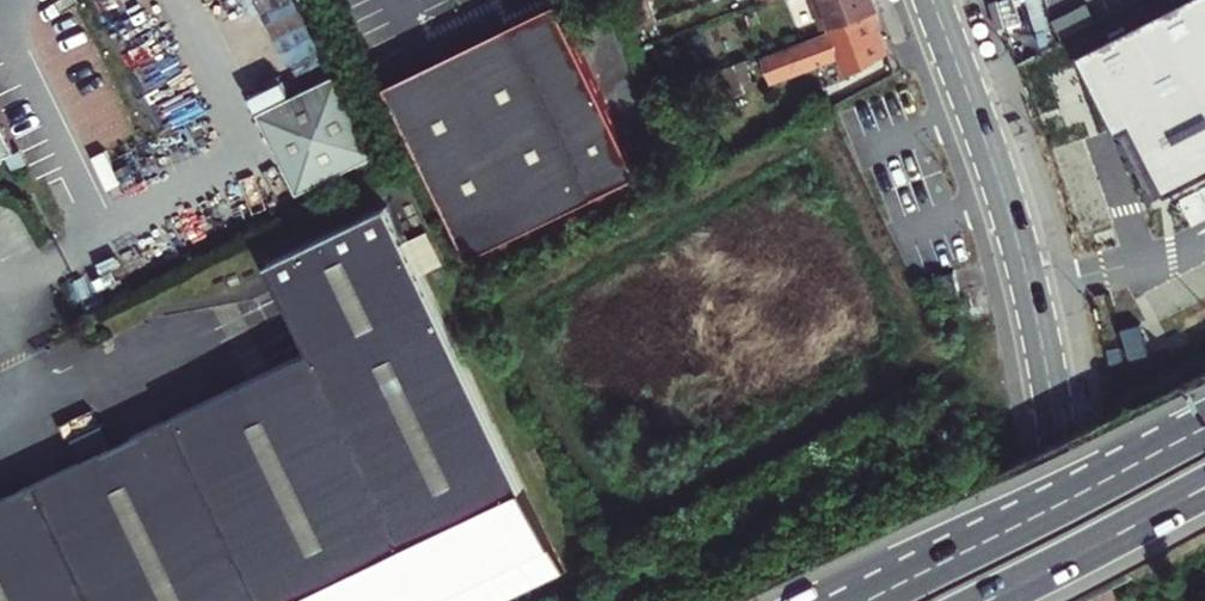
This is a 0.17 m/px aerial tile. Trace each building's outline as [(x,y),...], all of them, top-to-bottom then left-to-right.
[(869,13),(873,11),(869,0),(806,0),(818,33),(869,13)] [(987,1),(995,28),(1018,21),(1012,0),(991,0),(987,1)] [(1028,29),(1043,25),(1036,0),(1020,0),(1028,29)] [(1090,51),(1130,128),(1144,122),(1176,185),(1204,171),(1204,0),(1189,0),(1090,51)] [(1090,1),(1057,19),(1065,35),(1098,17),(1090,1)] [(875,25),(869,13),(818,33),(756,58),(767,86),(844,55),(850,73),(883,55),(872,26),(875,25)] [(572,19),(398,99),(480,274),(653,193),(572,19)] [(286,78),(254,94),(300,190),(381,148),(340,69),(292,91),(286,78)] [(14,150),(0,122),(0,157),(14,150)] [(556,549),(400,217),(288,269),(326,353),(0,503),(0,600),(444,600),(556,549)]
